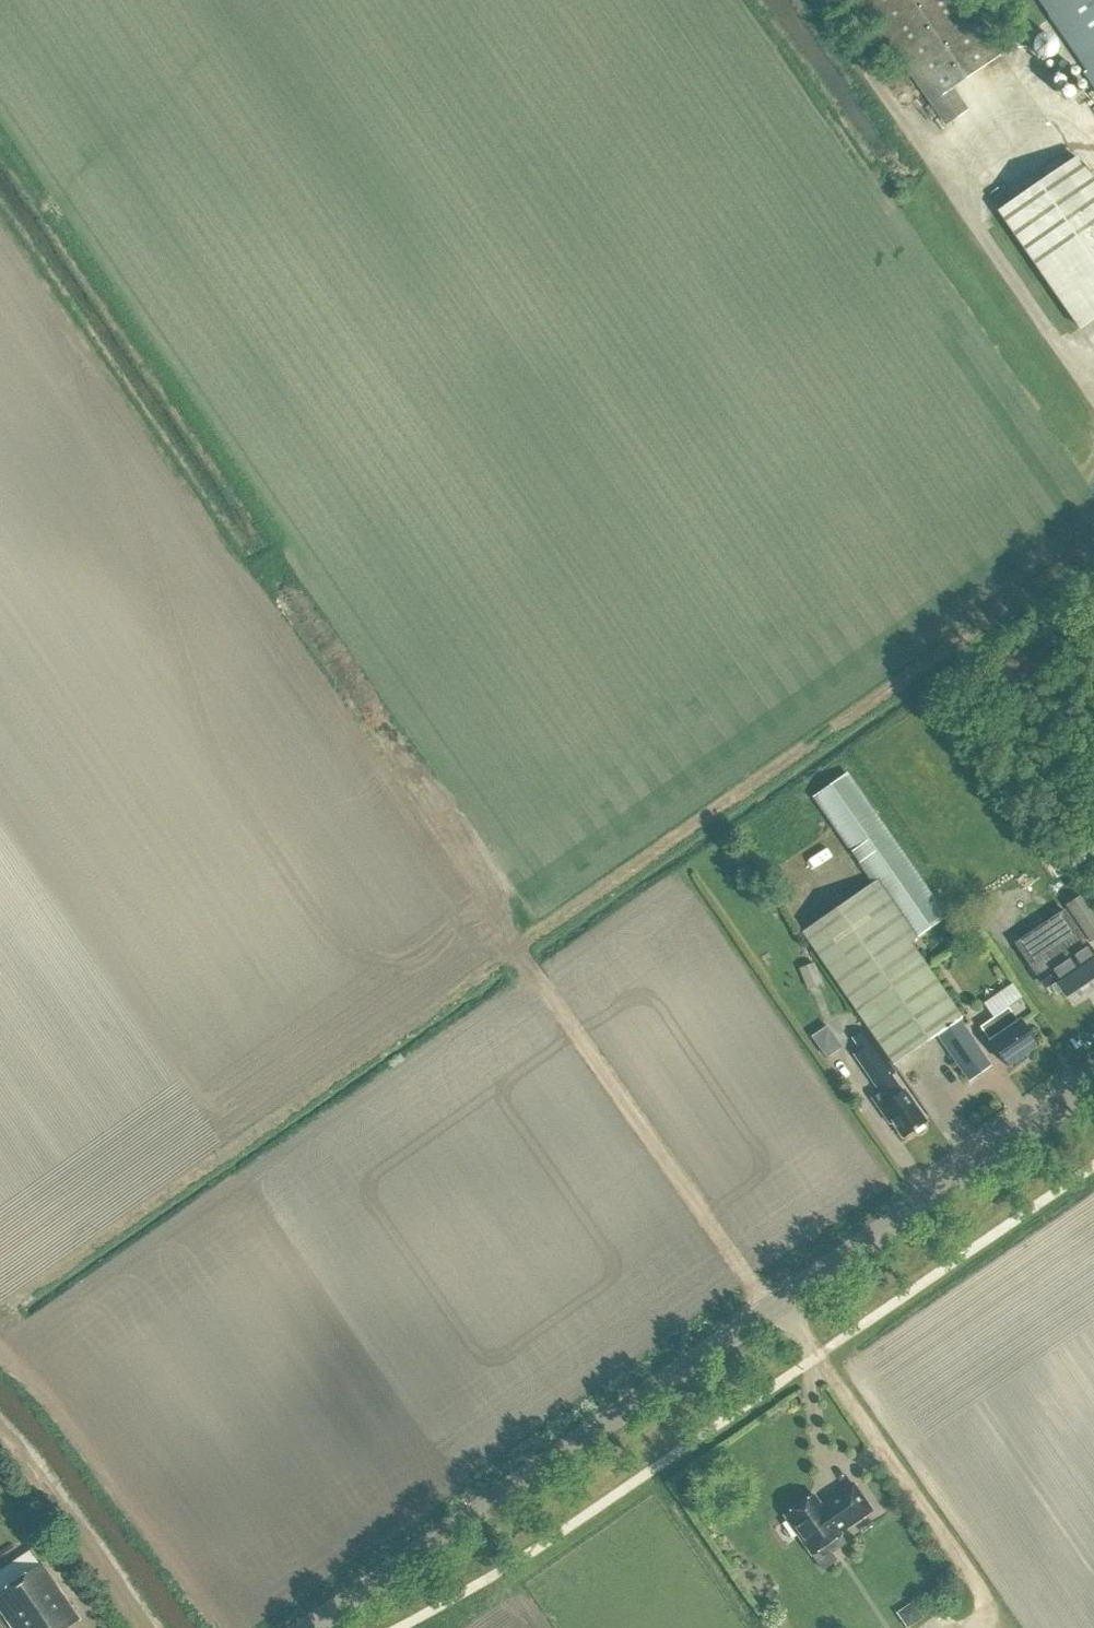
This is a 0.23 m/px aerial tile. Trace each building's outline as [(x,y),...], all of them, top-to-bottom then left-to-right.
[(946,125),(965,111),(950,89),(998,56),(959,0),(859,0),(930,103),(931,103),(946,125)] [(1087,71),(1083,74),(1093,90),(1093,0),(1038,0),(1087,71)] [(1080,328),(1093,318),(1093,186),(1076,159),(999,211),(1080,328)] [(873,882),(801,932),(895,1064),(897,1062),(940,1031),(972,1076),(994,1061),(961,1016),(964,1014),(912,940),(945,916),(947,915),(846,772),(844,773),(812,796),(873,882)] [(1066,906),(1090,943),(1093,941),(1093,916),(1081,896),(1066,906)] [(1028,963),(1044,987),(1055,980),(1066,996),(1093,978),(1093,957),(1086,945),(1076,930),(1075,931),(1029,962),(1028,963)] [(820,983),(812,962),(797,967),(805,989),(820,983)] [(1011,1063),(1013,1067),(1025,1060),(1022,1055),(1037,1046),(1020,1021),(1018,1023),(1008,1009),(991,1020),(1000,1035),(990,1042),(1006,1066),(1011,1063)] [(822,1056),(839,1046),(825,1024),(809,1035),(822,1056)] [(865,1032),(855,1038),(863,1050),(855,1056),(888,1102),(879,1108),(889,1124),(891,1122),(902,1138),(926,1122),(904,1091),(901,1092),(889,1075),(893,1072),(865,1032)] [(784,1516),(811,1554),(840,1534),(839,1533),(871,1511),(853,1484),(820,1506),(813,1496),(799,1506),(795,1505),(789,1508),(789,1513),(784,1516)] [(79,1620),(40,1564),(0,1592),(0,1610),(12,1627),(67,1627),(79,1620)] [(911,1600),(894,1611),(905,1627),(921,1617),(911,1600)]
